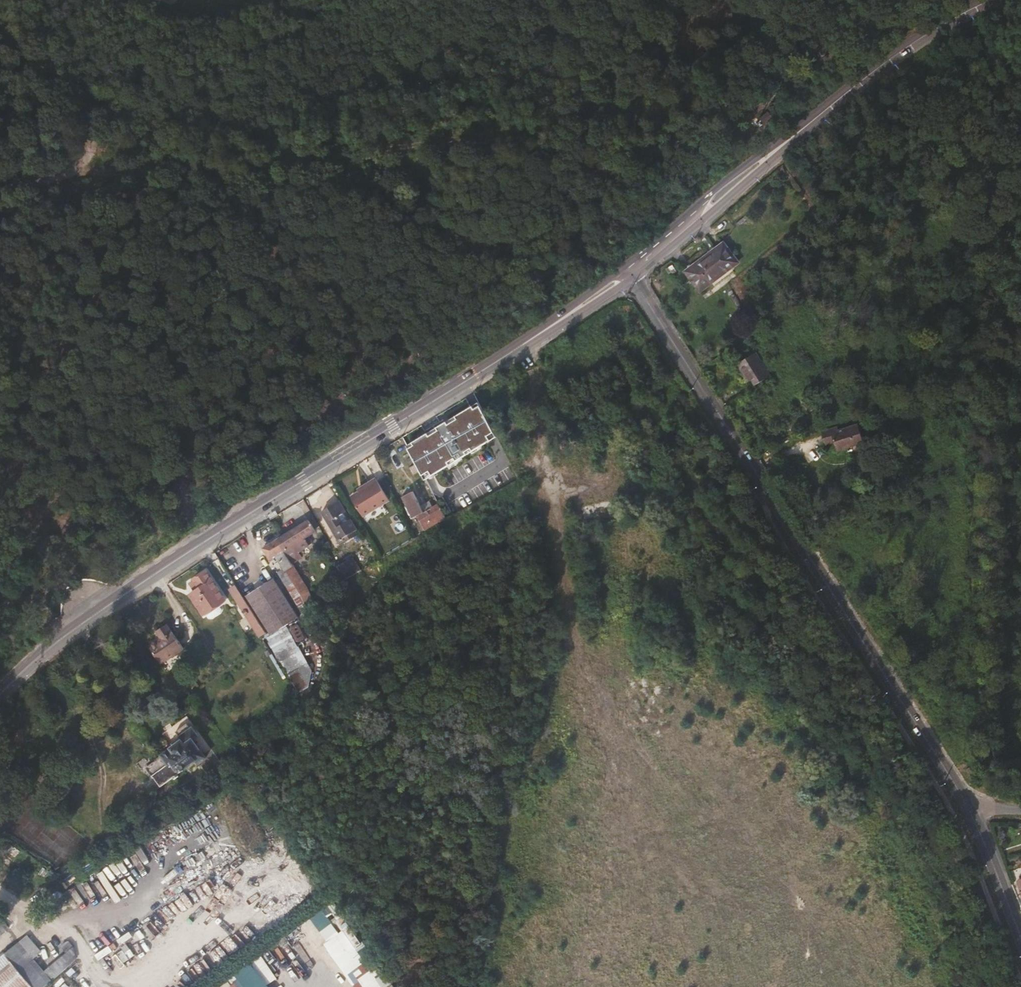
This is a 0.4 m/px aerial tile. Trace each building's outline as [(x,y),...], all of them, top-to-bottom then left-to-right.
[(697,294),(736,265),(721,242),(682,271),(697,294)] [(694,335),(702,329),(695,326),(690,329),(694,335)] [(769,379),(755,357),(743,366),(757,387),(769,379)] [(506,460),(474,400),(459,409),(455,403),(445,409),(454,424),(473,413),(493,450),(495,449),(503,463),(506,460)] [(792,425),(777,432),(781,439),(795,433),(792,425)] [(854,429),(830,440),(838,453),(861,442),(854,429)] [(471,447),(462,430),(440,443),(449,460),(471,447)] [(386,497),(376,480),(355,493),(364,510),(386,497)] [(316,490),(320,505),(336,500),(332,485),(316,490)] [(424,532),(446,520),(438,506),(432,508),(423,513),(420,507),(412,493),(401,498),(413,520),(417,517),(424,532)] [(420,507),(423,513),(432,508),(429,502),(420,507)] [(337,512),(332,504),(318,512),(332,537),(346,529),(342,522),(337,524),(333,516),(337,512)] [(282,558),(307,543),(304,538),(310,534),(303,521),(273,539),(282,558)] [(287,568),(282,558),(273,539),(258,547),(265,561),(271,559),(281,573),(287,568)] [(245,599),(211,553),(207,555),(231,586),(227,590),(261,639),(268,635),(245,599)] [(360,574),(352,561),(338,569),(346,583),(360,574)] [(209,603),(218,597),(213,591),(216,589),(200,569),(189,577),(193,581),(189,584),(194,590),(190,594),(198,602),(204,598),(209,603)] [(256,571),(258,576),(239,585),(242,593),(267,582),(261,569),(256,571)] [(296,617),(273,582),(245,599),(268,635),(296,617)] [(145,637),(161,663),(186,648),(169,622),(145,637)] [(182,735),(155,754),(161,765),(166,762),(168,765),(173,763),(177,770),(197,758),(194,754),(200,749),(193,738),(186,742),(182,735)] [(173,779),(166,767),(150,777),(158,789),(173,779)] [(977,789),(984,785),(980,779),(973,783),(977,789)] [(325,940),(338,931),(329,917),(333,915),(340,926),(347,921),(332,899),(308,915),(325,940)] [(36,926),(31,931),(47,947),(52,942),(36,926)] [(357,952),(366,946),(359,937),(351,943),(357,952)] [(75,959),(68,953),(39,977),(13,947),(0,958),(0,986),(43,986),(75,959)] [(246,986),(272,986),(252,959),(234,971),(246,986)] [(379,986),(386,986),(389,985),(381,974),(374,980),(379,986)]
